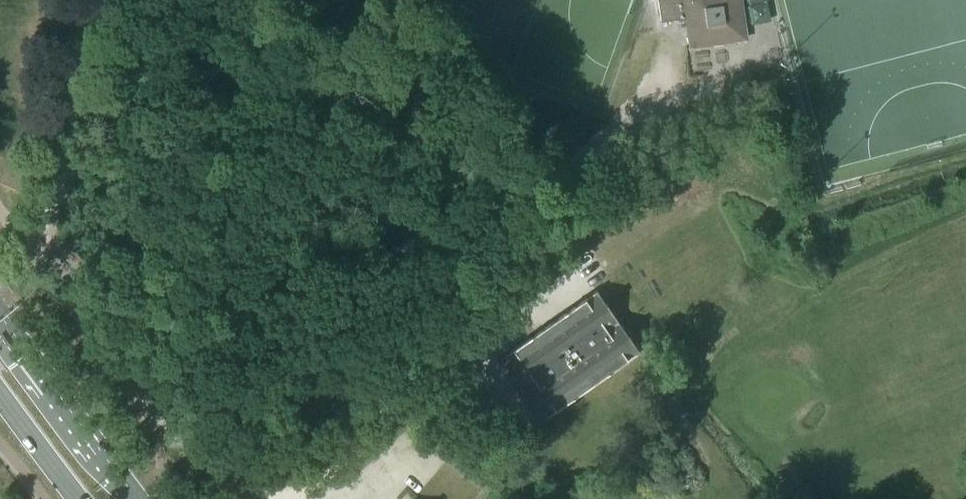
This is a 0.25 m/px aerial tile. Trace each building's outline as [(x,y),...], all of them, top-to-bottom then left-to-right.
[(662,24),(688,20),(692,49),(748,40),(742,0),(658,0),(662,24)] [(510,278),(522,269),(516,261),(504,270),(510,278)] [(638,350),(599,295),(599,294),(597,291),(594,294),(504,358),(501,360),(503,363),(542,418),(544,421),(547,419),(546,418),(637,354),(637,355),(640,353),(638,350)] [(808,485),(787,498),(788,498),(817,498),(808,485)] [(235,498),(251,498),(243,491),(235,498)]
